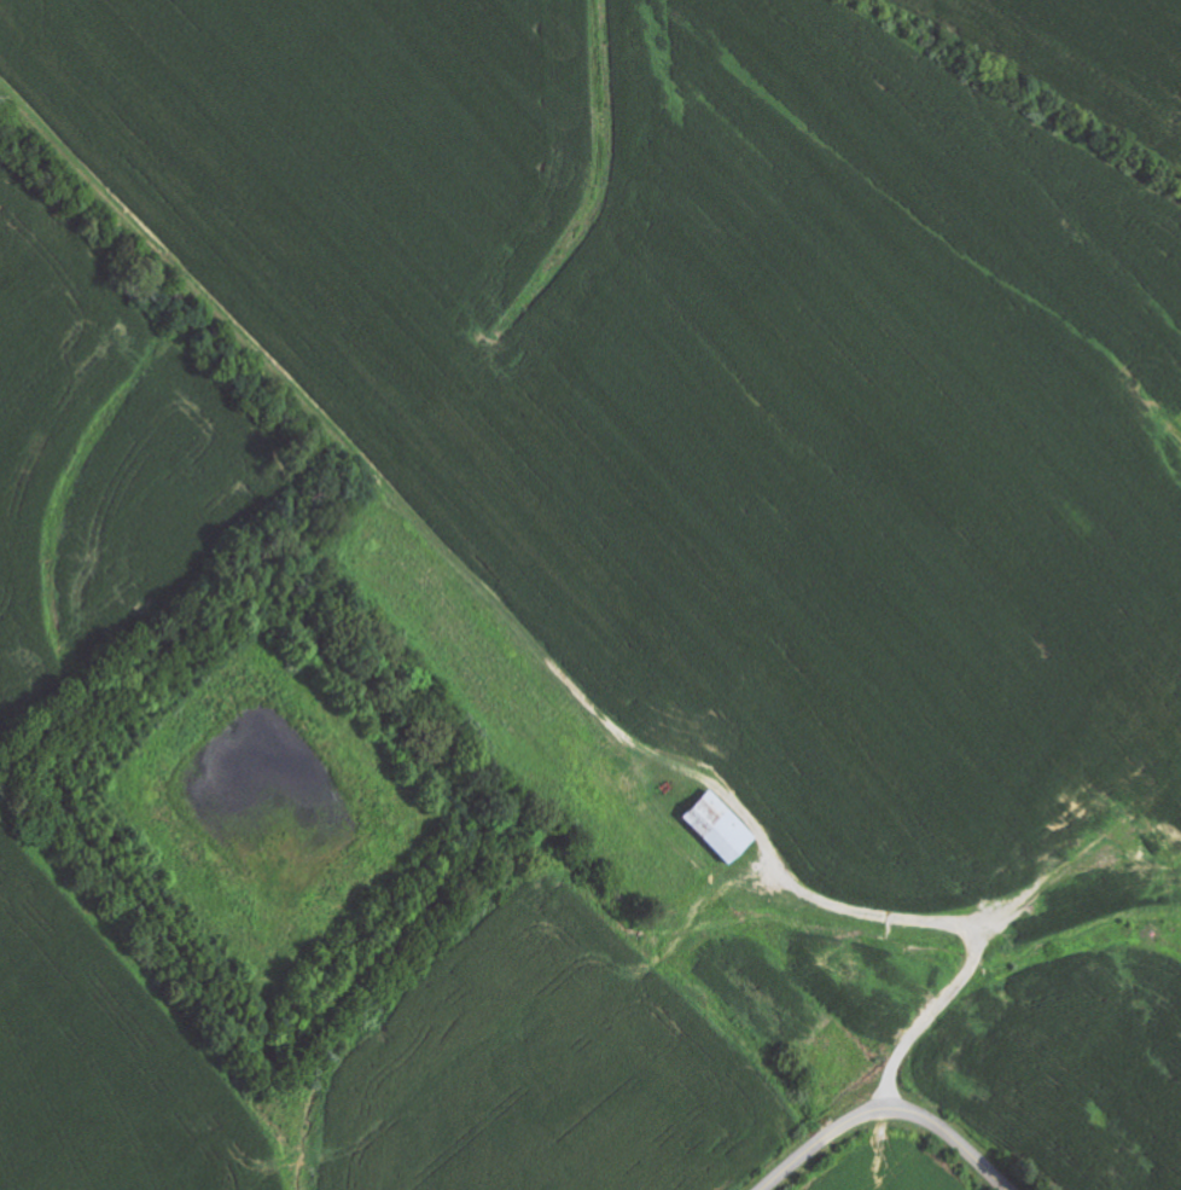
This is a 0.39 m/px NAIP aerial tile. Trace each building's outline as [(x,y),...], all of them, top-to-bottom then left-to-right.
[(730,865),(759,838),(714,789),(685,816),(730,865)]
